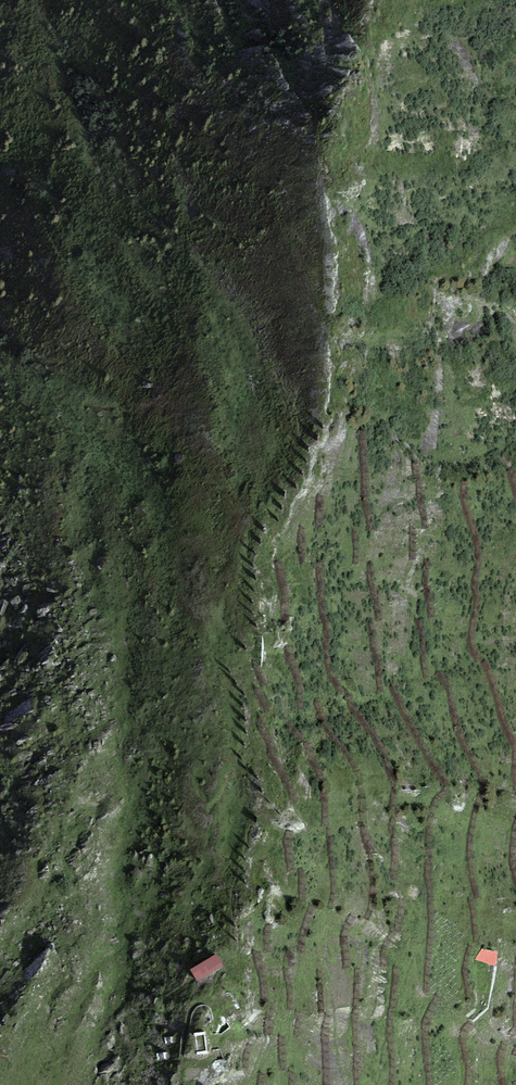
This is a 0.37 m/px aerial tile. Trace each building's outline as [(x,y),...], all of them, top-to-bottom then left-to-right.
[(515,468),(508,470),(515,497),(515,469),(515,468)] [(263,666),(256,668),(261,687),(268,685),(263,666)] [(262,690),(256,693),(267,716),(273,713),(262,690)] [(381,949),(388,952),(396,933),(390,930),(381,949)] [(498,951),(482,947),(475,959),(496,966),(498,951)] [(191,970),(198,981),(223,966),(216,955),(191,970)] [(197,1037),(198,1056),(208,1056),(208,1036),(197,1037)] [(267,1073),(259,1073),(258,1084),(267,1084),(267,1073)]
